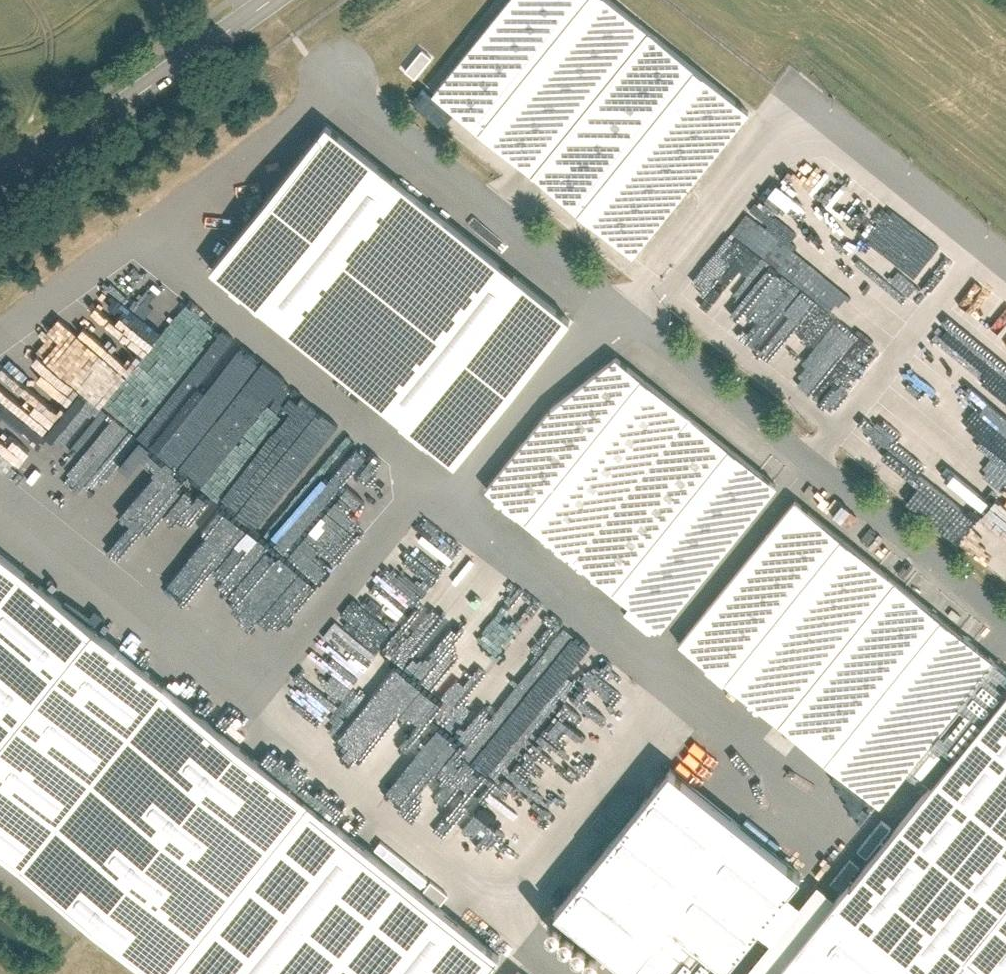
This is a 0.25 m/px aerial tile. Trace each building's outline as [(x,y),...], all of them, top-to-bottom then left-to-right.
[(619,0),(508,0),(433,93),(636,255),(754,109),(619,0)] [(578,319),(330,120),(209,269),(457,468),(578,319)] [(700,272),(692,291),(721,316),(734,322),(756,296),(793,312),(799,298),(811,286),(826,300),(857,312),(865,293),(868,291),(867,290),(868,288),(875,271),(862,260),(870,250),(852,242),(828,222),(831,216),(818,204),(823,192),(805,175),(796,172),(742,232),(737,230),(700,272)] [(932,396),(937,410),(935,422),(937,429),(936,440),(950,451),(949,462),(948,462),(945,451),(941,458),(947,463),(941,465),(945,480),(940,476),(938,490),(956,485),(979,502),(990,499),(998,504),(1005,493),(1005,340),(960,307),(936,339),(938,345),(960,361),(947,365),(951,378),(944,380),(932,396)] [(166,322),(153,314),(147,325),(126,311),(128,319),(122,324),(96,308),(77,324),(80,334),(63,340),(58,347),(49,351),(58,378),(65,383),(52,387),(42,396),(61,408),(40,415),(48,440),(0,410),(0,480),(52,514),(55,523),(114,474),(109,458),(124,453),(132,441),(115,430),(109,411),(166,322)] [(541,409),(480,490),(653,628),(769,484),(609,356),(541,409)] [(158,572),(217,588),(236,570),(264,544),(269,526),(272,523),(263,514),(265,505),(253,491),(245,498),(229,494),(225,497),(218,488),(195,482),(184,471),(185,468),(183,467),(151,458),(85,520),(100,535),(117,519),(132,535),(111,555),(131,560),(138,554),(150,557),(148,566),(161,569),(158,572)] [(794,502),(679,640),(876,804),(992,666),(794,502)] [(440,533),(391,608),(404,617),(412,605),(429,616),(470,553),(440,533)] [(503,954),(0,550),(0,854),(150,973),(487,973),(503,954)] [(324,701),(338,712),(327,727),(349,744),(345,749),(350,752),(383,709),(342,677),(324,701)] [(826,915),(797,894),(735,973),(1005,973),(1005,688),(826,915)] [(668,774),(555,925),(621,973),(724,973),(800,873),(668,774)]
